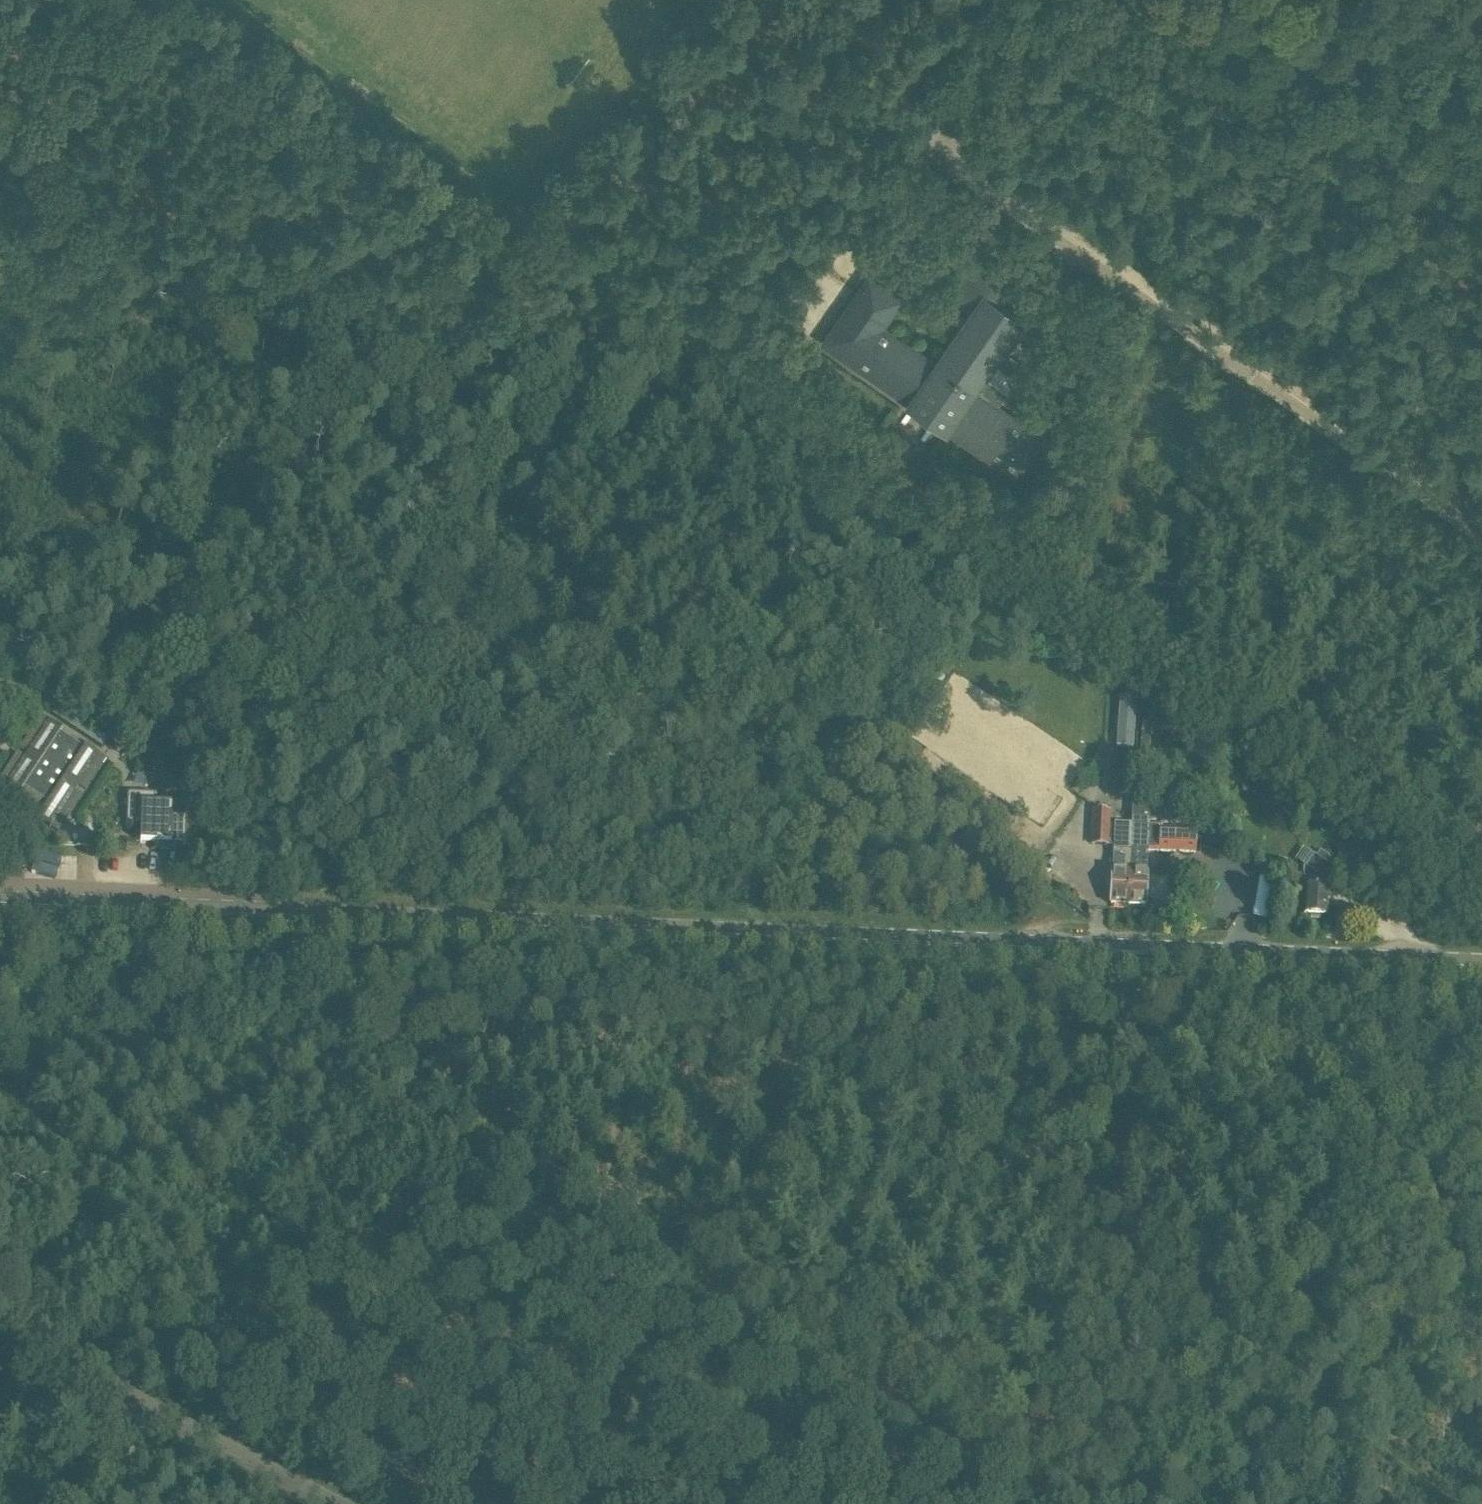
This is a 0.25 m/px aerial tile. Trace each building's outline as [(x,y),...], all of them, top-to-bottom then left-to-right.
[(972,390),(1021,320),(998,304),(1000,297),(1000,289),(997,282),(992,277),(985,274),(977,273),(970,276),(964,280),(960,287),(959,294),(960,302),(964,308),(971,313),(935,364),(881,327),(900,300),(868,278),(823,343),(908,402),(907,404),(944,430),(946,428),(1013,476),(1040,438),(972,390)] [(59,707),(53,716),(102,748),(108,739),(59,707)] [(85,748),(62,732),(64,729),(51,720),(1,792),(14,801),(24,786),(48,802),(37,817),(50,826),(100,754),(87,745),(85,748)] [(156,769),(149,780),(156,784),(156,790),(189,791),(156,769)] [(1114,783),(1114,790),(1130,790),(1131,776),(1123,775),(1114,783)] [(156,804),(156,794),(128,793),(127,827),(128,827),(128,823),(141,824),(140,843),(155,844),(155,849),(186,851),(188,816),(172,815),(173,804),(156,804)] [(1091,838),(1091,844),(1100,845),(1103,845),(1107,845),(1113,845),(1114,824),(1108,823),(1109,812),(1108,812),(1108,807),(1096,806),(1096,811),(1093,811),(1091,838)] [(1106,874),(1106,886),(1111,886),(1111,905),(1128,906),(1132,827),(1132,825),(1114,824),(1113,845),(1113,858),(1112,874),(1106,874)] [(1132,827),(1128,906),(1145,906),(1147,866),(1147,852),(1197,853),(1198,829),(1164,828),(1164,826),(1149,825),(1132,825),(1132,827)] [(1338,846),(1338,859),(1346,859),(1345,886),(1366,887),(1368,850),(1360,850),(1360,847),(1357,847),(1358,839),(1347,838),(1347,847),(1338,846)] [(1329,866),(1330,857),(1321,851),(1317,857),(1314,855),(1306,868),(1305,869),(1305,870),(1305,872),(1305,876),(1303,914),(1311,915),(1311,917),(1320,917),(1320,915),(1327,915),(1329,877),(1334,869),(1329,866)]
